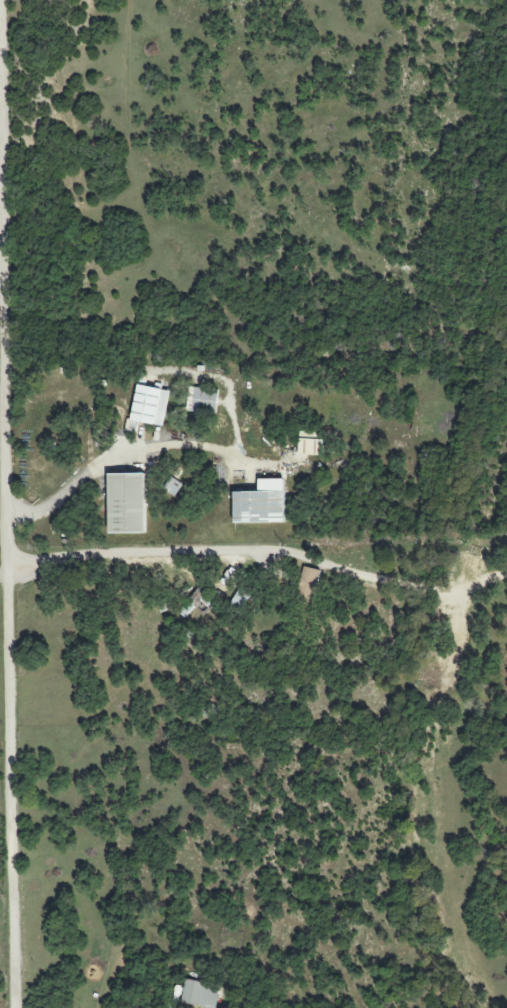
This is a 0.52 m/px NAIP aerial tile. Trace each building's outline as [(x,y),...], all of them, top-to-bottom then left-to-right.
[(137,422),(164,427),(171,391),(137,385),(131,421),(127,420),(125,431),(136,433),(137,422)] [(194,412),(217,413),(218,389),(194,388),(194,412)] [(299,455),(323,456),(323,440),(300,439),(299,455)] [(110,534),(147,533),(146,474),(109,474),(110,534)] [(182,483),(168,477),(162,491),(176,497),(182,483)] [(258,479),(259,492),(234,492),(234,524),(285,523),(285,479),(258,479)] [(320,571),(306,567),(298,599),(313,602),(320,571)] [(214,602),(197,589),(179,614),(186,619),(194,607),(205,615),(214,602)] [(222,989),(187,979),(181,1001),(205,1007),(217,1007),(222,989)]
